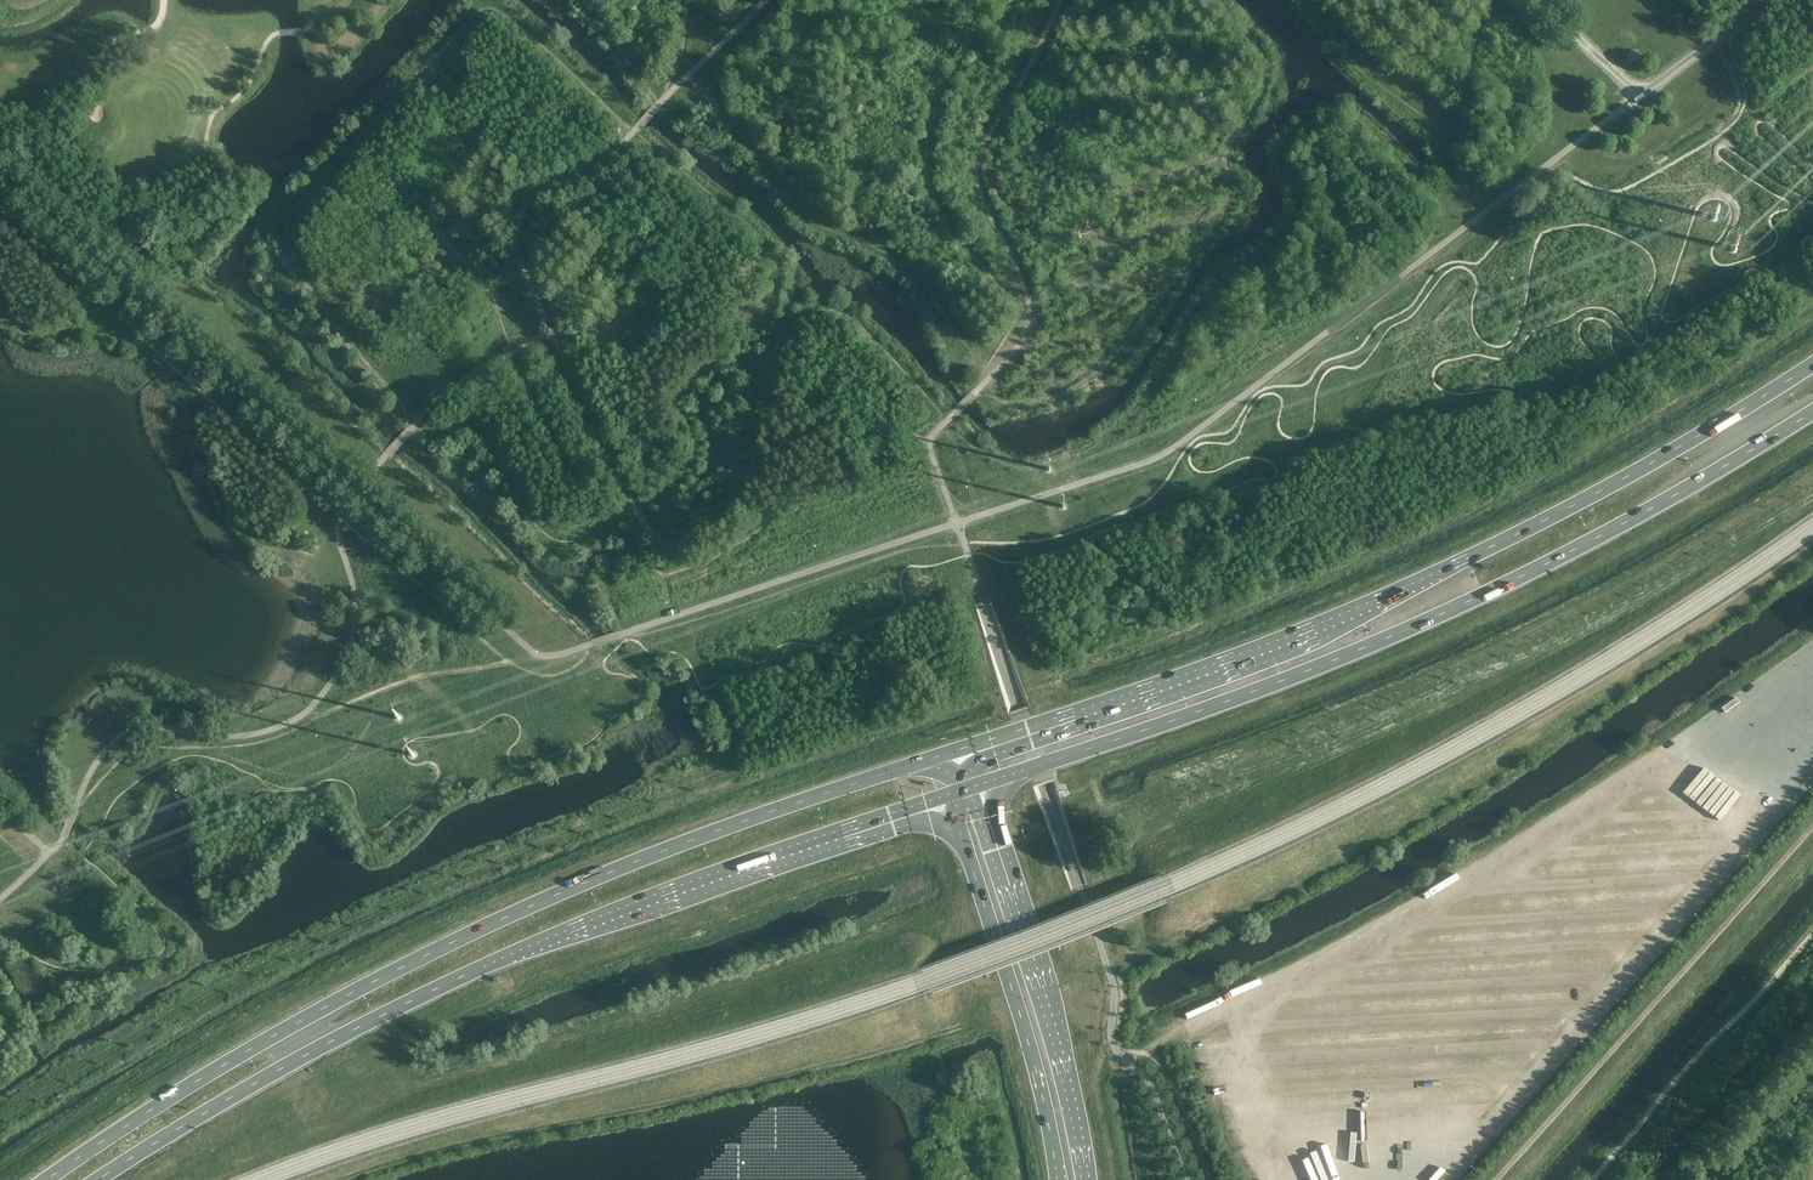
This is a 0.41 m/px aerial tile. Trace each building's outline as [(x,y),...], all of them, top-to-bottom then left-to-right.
[(1782,660),(1793,652),(1790,647),(1778,655),(1782,660)] [(1790,685),(1780,694),(1784,699),(1795,689),(1790,685)] [(1727,742),(1717,751),(1721,756),(1732,747),(1727,742)]
